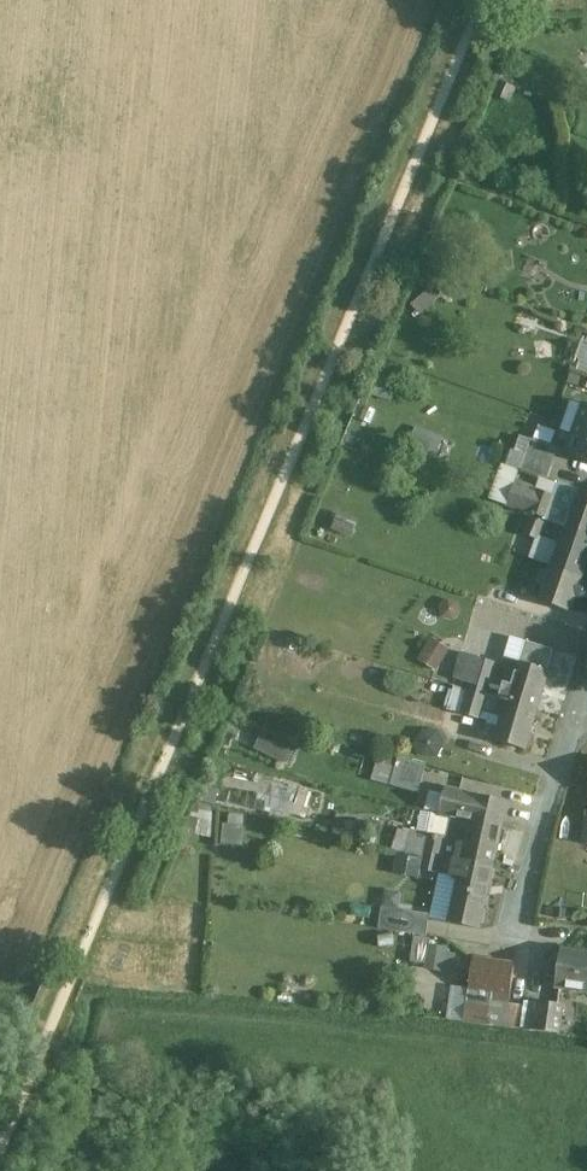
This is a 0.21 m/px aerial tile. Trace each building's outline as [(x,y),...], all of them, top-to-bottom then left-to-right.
[(586,404),(575,437),(579,439),(573,454),(569,452),(569,453),(586,460),(586,404)] [(558,449),(530,440),(525,454),(553,464),(558,449)] [(525,454),(512,450),(506,466),(520,471),(525,454)] [(553,464),(525,454),(520,471),(541,478),(547,480),(548,479),(553,464)] [(506,466),(504,465),(491,500),(506,506),(516,481),(520,471),(506,466)] [(578,488),(578,489),(548,479),(547,480),(541,478),(537,489),(516,481),(507,506),(533,515),(535,516),(535,515),(544,518),(543,519),(558,525),(586,535),(586,491),(578,488)] [(546,523),(529,517),(523,534),(540,540),(546,523)] [(558,525),(553,541),(559,543),(550,570),(542,572),(538,583),(543,589),(539,600),(570,611),(575,596),(580,598),(586,596),(586,586),(585,584),(580,582),(586,562),(586,535),(558,525)] [(431,636),(419,658),(438,668),(450,646),(431,636)] [(553,657),(528,650),(524,664),(548,671),(553,657)] [(496,666),(461,656),(453,682),(488,692),(496,666)] [(524,664),(517,662),(510,685),(504,683),(499,698),(537,710),(548,671),(524,664)] [(469,692),(453,688),(447,709),(462,713),(469,692)] [(486,697),(474,693),(469,692),(462,713),(479,718),(486,697)] [(537,710),(499,698),(494,715),(501,717),(494,739),(525,749),(537,710)] [(424,726),(414,747),(436,757),(446,736),(424,726)] [(294,747),(297,739),(268,727),(265,735),(294,747)] [(262,735),(256,748),(288,762),(293,749),(262,735)] [(428,766),(382,752),(374,778),(420,792),(428,766)] [(508,804),(447,790),(442,814),(453,816),(503,827),(508,804)] [(503,827),(453,816),(448,838),(446,837),(442,856),(493,866),(503,827)] [(429,834),(412,830),(407,853),(424,857),(425,852),(429,834)] [(446,837),(429,834),(425,852),(442,856),(446,837)] [(493,866),(442,856),(438,874),(457,878),(448,922),(482,928),(494,866),(493,866)] [(429,914),(382,907),(379,929),(426,936),(429,914)] [(454,969),(456,947),(428,944),(426,966),(454,969)] [(564,952),(558,989),(586,994),(586,956),(564,952)] [(515,965),(475,959),(471,990),(493,993),(491,1001),(510,1004),(515,965)] [(564,1009),(525,1002),(521,1030),(560,1036),(564,1009)]
